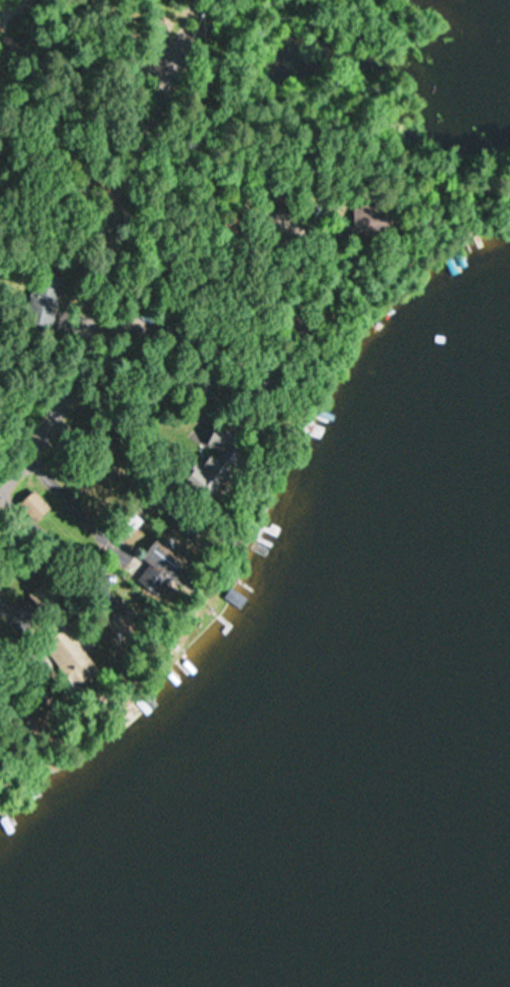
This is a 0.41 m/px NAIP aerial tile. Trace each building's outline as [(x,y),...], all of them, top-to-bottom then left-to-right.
[(390,228),(384,198),(362,203),(369,232),(390,228)] [(66,278),(37,271),(26,322),(55,328),(66,278)] [(184,479),(210,499),(243,458),(231,448),(237,440),(219,425),(206,442),(215,449),(200,468),(196,464),(184,479)] [(149,564),(137,581),(159,597),(185,562),(155,540),(142,558),(149,564)] [(32,594),(44,609),(59,597),(47,582),(32,594)] [(98,674),(84,649),(88,647),(72,619),(57,628),(60,633),(43,643),(71,690),(98,674)]
